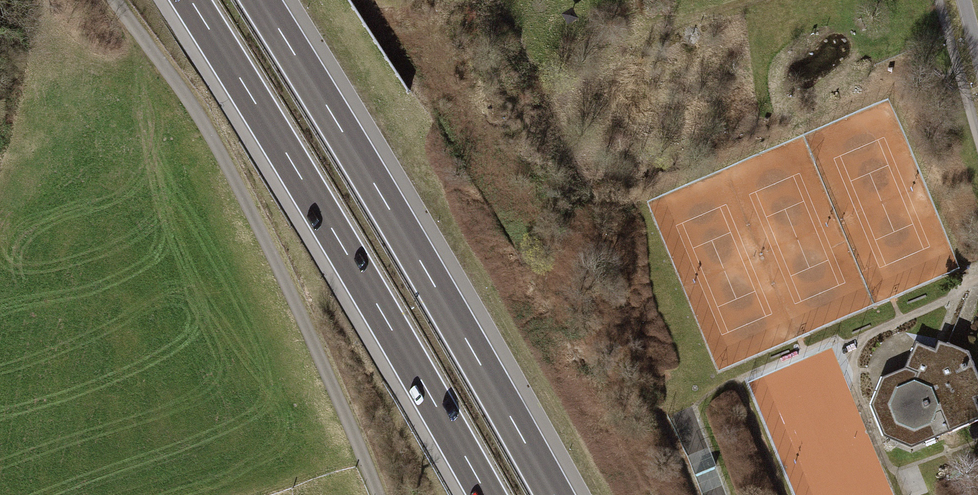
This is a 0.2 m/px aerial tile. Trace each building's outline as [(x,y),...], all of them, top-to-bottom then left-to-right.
[(968,352),(955,347),(939,342),(936,352),(917,344),(911,353),(910,355),(906,366),(901,368),(882,376),(879,384),(871,403),(877,416),(884,434),(912,445),(947,431),(977,418),(977,407),(975,398),(977,397),(977,376),(968,352)]
